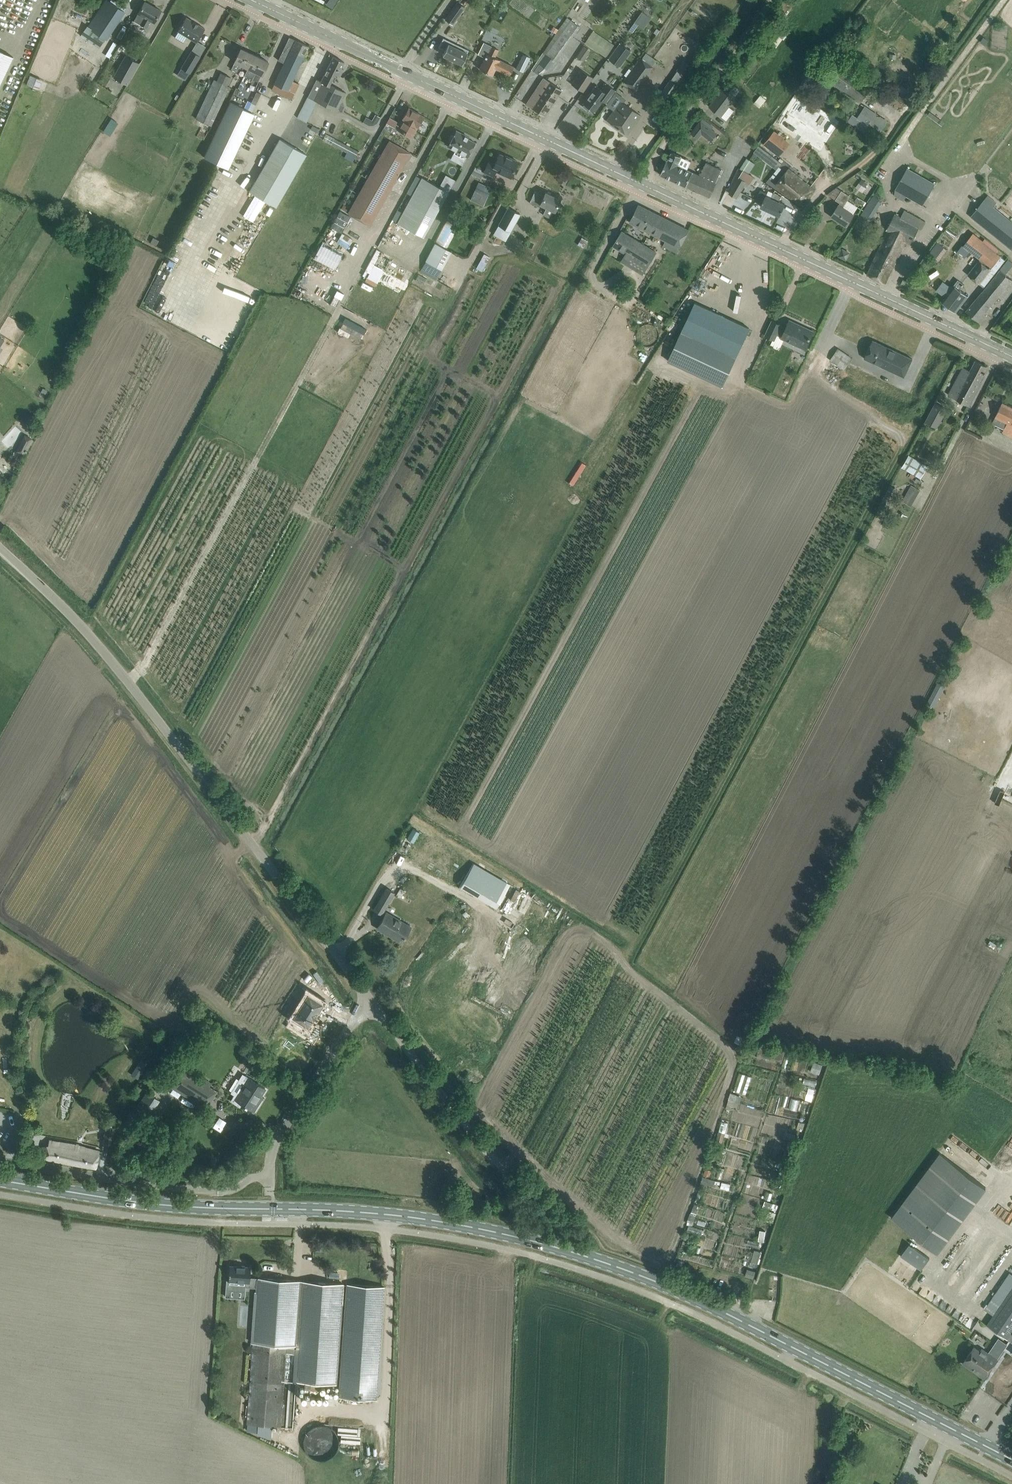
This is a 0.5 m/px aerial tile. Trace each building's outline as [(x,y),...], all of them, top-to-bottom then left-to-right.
[(107,0),(106,0),(81,35),(100,48),(125,12),(107,0)] [(154,22),(161,10),(145,1),(134,20),(146,27),(150,20),(154,22)] [(457,1),(445,19),(453,24),(465,7),(457,1)] [(697,7),(715,22),(720,15),(702,1),(697,7)] [(483,2),(479,8),(486,12),(490,7),(483,2)] [(642,11),(639,16),(645,20),(649,15),(642,11)] [(540,75),(552,59),(554,61),(580,26),(567,16),(559,27),(560,27),(543,52),(545,54),(533,70),(540,75)] [(204,29),(186,18),(177,31),(196,43),(204,29)] [(776,29),(773,33),(782,39),(785,36),(776,29)] [(594,31),(585,43),(606,58),(615,45),(594,31)] [(284,63),(274,84),(287,90),(285,97),(292,100),(299,84),(293,81),(298,69),(305,55),(309,46),(289,37),(289,38),(285,46),(279,60),(284,63)] [(442,55),(461,64),(468,50),(443,37),(439,47),(445,50),(442,55)] [(484,42),(478,54),(485,57),(479,68),(486,72),(486,74),(489,75),(491,74),(492,75),(495,68),(509,75),(513,66),(499,59),(495,57),(499,49),(491,46),(484,42)] [(620,42),(608,58),(619,66),(631,50),(620,42)] [(584,47),(577,58),(583,62),(591,51),(584,47)] [(248,68),(255,55),(241,48),(234,61),(235,62),(231,69),(237,71),(240,64),(248,68)] [(13,57),(0,50),(0,83),(13,57)] [(189,74),(200,56),(191,51),(181,68),(189,74)] [(641,58),(624,81),(635,90),(652,66),(656,60),(646,53),(642,59),(641,58)] [(530,57),(523,54),(516,68),(523,72),(530,57)] [(262,75),(268,61),(255,55),(248,68),(256,72),(252,79),(258,81),(261,74),(262,75)] [(336,110),(341,101),(345,92),(329,84),(335,73),(340,76),(344,69),(341,67),(343,63),(344,62),(333,56),(332,58),(321,81),(317,79),(308,97),(317,101),(336,110)] [(127,84),(139,63),(131,59),(126,69),(120,66),(114,77),(127,84)] [(685,60),(678,70),(687,77),(694,67),(685,60)] [(847,68),(835,85),(861,103),(872,86),(847,68)] [(583,91),(592,77),(581,69),(571,84),(583,91)] [(214,80),(196,119),(211,126),(229,87),(227,86),(232,75),(222,70),(217,81),(214,80)] [(39,90),(43,80),(30,75),(26,85),(39,90)] [(553,103),(561,89),(543,77),(539,84),(544,88),(540,94),(553,103)] [(595,85),(583,103),(584,104),(583,106),(588,110),(590,108),(594,111),(602,100),(606,103),(615,90),(606,83),(601,89),(595,85)] [(735,97),(741,89),(734,85),(729,93),(735,97)] [(710,107),(721,116),(735,98),(724,89),(710,107)] [(257,91),(252,102),(257,104),(262,94),(257,91)] [(615,92),(606,105),(614,110),(613,112),(607,120),(615,125),(627,134),(632,125),(633,126),(641,115),(632,109),(623,103),(626,99),(615,92)] [(544,116),(553,103),(540,94),(537,98),(532,94),(526,104),(544,116)] [(767,99),(761,95),(754,103),(759,108),(767,99)] [(799,99),(790,114),(818,132),(827,118),(799,99)] [(252,113),(230,102),(203,157),(225,168),(252,113)] [(312,111),(303,107),(298,118),(306,121),(307,122),(313,111),(312,110),(312,111)] [(887,121),(878,116),(864,107),(857,118),(852,115),(849,122),(868,133),(871,127),(877,131),(879,127),(882,129),(887,121)] [(417,126),(423,116),(409,108),(403,118),(397,129),(403,132),(404,132),(411,136),(417,126)] [(943,125),(946,120),(930,111),(927,116),(943,125)] [(365,116),(363,122),(368,125),(371,120),(365,116)] [(110,118),(102,131),(107,134),(115,121),(110,118)] [(701,121),(697,127),(703,131),(701,133),(711,140),(717,133),(701,121)] [(751,126),(748,129),(757,136),(759,133),(751,126)] [(475,142),(470,139),(464,136),(464,134),(456,130),(454,135),(451,135),(449,139),(450,141),(448,146),(461,153),(457,159),(463,163),(467,156),(475,142)] [(790,143),(774,130),(764,144),(780,156),(790,143)] [(745,134),(743,139),(754,144),(756,139),(745,134)] [(276,206),(306,154),(280,138),(249,191),(276,206)] [(355,156),(358,151),(335,138),(332,144),(355,156)] [(376,212),(410,152),(390,141),(356,201),(349,214),(369,225),(376,212)] [(759,146),(754,152),(763,159),(768,153),(759,146)] [(686,186),(700,192),(707,179),(700,176),(700,175),(677,165),(681,156),(672,152),(668,161),(667,160),(661,174),(686,186)] [(495,170),(510,177),(518,161),(509,157),(509,158),(499,153),(494,164),(488,161),(484,171),(493,175),(495,170)] [(743,171),(739,178),(746,182),(749,184),(753,178),(749,175),(756,164),(747,159),(740,170),(743,171)] [(778,161),(773,167),(777,170),(779,167),(781,164),(778,161)] [(710,196),(722,169),(706,162),(700,175),(700,176),(707,179),(700,192),(710,196)] [(777,170),(770,178),(773,180),(782,169),(779,167),(777,170)] [(907,167),(894,190),(922,206),(935,183),(907,167)] [(815,189),(799,177),(799,176),(789,169),(777,185),(786,192),(785,193),(802,206),(815,189)] [(423,236),(448,191),(422,177),(397,222),(423,236)] [(739,178),(730,193),(736,197),(746,182),(739,178)] [(479,182),(475,190),(483,194),(486,186),(479,182)] [(551,218),(560,198),(545,192),(544,195),(535,191),(535,190),(529,203),(539,207),(540,205),(547,208),(544,215),(551,218)] [(785,204),(780,202),(779,201),(781,196),(774,192),(771,198),(766,195),(767,193),(761,190),(756,200),(762,203),(761,206),(780,215),(785,204)] [(854,213),(843,206),(850,196),(842,190),(836,199),(840,202),(831,216),(846,226),(854,213)] [(245,195),(237,211),(263,224),(268,213),(266,212),(269,207),(245,195)] [(869,221),(882,200),(873,195),(860,216),(869,221)] [(857,197),(855,202),(863,207),(865,202),(857,197)] [(985,200),(972,216),(1011,248),(1011,221),(985,200)] [(639,205),(631,222),(654,234),(656,235),(666,240),(680,247),(688,230),(639,205)] [(508,207),(498,224),(510,231),(520,214),(508,207)] [(342,232),(349,216),(339,211),(331,227),(342,232)] [(899,257),(907,241),(910,243),(910,244),(911,244),(920,227),(897,214),(888,230),(889,231),(884,242),(884,241),(867,274),(886,283),(899,257)] [(622,232),(614,245),(626,253),(621,261),(626,263),(643,274),(656,253),(622,232)] [(153,237),(151,243),(156,246),(159,240),(153,237)] [(583,237),(578,245),(584,248),(589,241),(583,237)] [(980,258),(979,260),(991,269),(980,283),(985,286),(1004,260),(999,257),(1000,256),(977,238),(969,250),(980,258)] [(435,243),(426,259),(442,268),(451,252),(435,243)] [(937,243),(929,255),(939,262),(947,251),(937,243)] [(485,254),(477,269),(483,272),(491,257),(485,254)] [(1011,287),(1011,279),(1005,274),(1011,266),(1011,262),(1008,259),(982,292),(966,311),(980,323),(992,308),(990,306),(998,296),(1002,300),(1011,287)] [(980,283),(991,269),(979,260),(968,274),(980,283)] [(419,274),(416,280),(424,284),(427,279),(419,274)] [(968,296),(960,290),(964,284),(958,280),(952,288),(950,286),(949,286),(947,285),(946,286),(944,286),(943,287),(939,292),(945,297),(942,301),(956,312),(968,296)] [(337,292),(330,306),(337,310),(344,295),(337,292)] [(722,386),(745,337),(750,328),(695,303),(668,361),(722,386)] [(345,319),(342,324),(364,335),(367,330),(345,319)] [(805,348),(813,332),(789,321),(786,328),(781,326),(781,325),(773,321),(766,335),(774,339),(778,332),(783,335),(782,337),(805,348)] [(340,328),(338,333),(359,344),(362,340),(340,328)] [(873,340),(864,358),(904,377),(913,358),(873,340)] [(852,358),(838,348),(830,359),(845,369),(852,358)] [(980,381),(984,373),(985,373),(985,372),(985,371),(987,367),(976,361),(971,371),(963,367),(949,395),(969,405),(981,382),(980,381)] [(1002,402),(992,423),(1004,429),(1003,432),(1011,436),(1011,407),(1002,402)] [(937,427),(946,409),(936,404),(926,421),(937,427)] [(909,454),(902,467),(922,479),(929,466),(909,454)] [(913,485),(903,501),(912,506),(921,491),(913,485)] [(891,486),(879,508),(885,511),(896,489),(891,486)] [(932,688),(927,699),(935,703),(941,692),(932,688)] [(473,864),(461,885),(497,907),(510,885),(473,864)] [(458,880),(457,869),(448,869),(448,880),(458,880)] [(387,887),(379,902),(386,906),(394,891),(387,887)] [(401,942),(410,926),(386,912),(377,928),(401,942)] [(991,941),(988,945),(1000,952),(1003,948),(991,941)] [(296,1018),(292,1024),(301,1030),(304,1024),(307,1026),(313,1017),(313,1018),(317,1011),(322,1002),(308,993),(293,1016),(296,1018)] [(140,1057),(135,1066),(143,1071),(149,1063),(140,1057)] [(814,1062),(810,1072),(819,1075),(823,1065),(814,1062)] [(181,1068),(170,1085),(206,1108),(217,1090),(181,1068)] [(740,1074),(735,1091),(747,1095),(752,1077),(740,1074)] [(259,1097),(265,1088),(245,1075),(238,1086),(239,1087),(231,1100),(239,1105),(241,1103),(246,1107),(247,1106),(254,1110),(258,1103),(254,1100),(257,1095),(259,1097)] [(809,1088),(805,1100),(812,1102),(815,1090),(809,1088)] [(731,1092),(729,1099),(736,1101),(738,1095),(731,1092)] [(148,1093),(139,1108),(150,1115),(159,1100),(148,1093)] [(798,1110),(801,1100),(792,1098),(790,1108),(798,1110)] [(722,1120),(714,1147),(721,1149),(728,1122),(722,1120)] [(115,1122),(104,1121),(101,1141),(112,1142),(115,1122)] [(98,1158),(99,1150),(85,1147),(85,1146),(69,1143),(50,1140),(49,1146),(43,1145),(40,1157),(96,1168),(98,1158)] [(944,1141),(889,1216),(935,1250),(991,1176),(944,1141)] [(781,1170),(777,1182),(783,1183),(786,1171),(781,1170)] [(776,1181),(774,1188),(783,1191),(784,1184),(783,1183),(777,1182),(776,1181)] [(722,1182),(720,1188),(729,1191),(730,1185),(722,1182)] [(767,1192),(765,1199),(771,1201),(773,1193),(767,1192)] [(459,1193),(458,1202),(475,1204),(475,1195),(459,1193)] [(765,1201),(763,1206),(777,1211),(779,1206),(765,1201)] [(693,1207),(689,1220),(694,1222),(698,1209),(697,1208),(693,1207)] [(768,1211),(765,1220),(773,1223),(776,1213),(768,1211)] [(930,1259),(910,1245),(901,1257),(921,1271),(930,1259)] [(754,1250),(751,1262),(758,1264),(761,1252),(754,1250)] [(230,1266),(230,1272),(229,1272),(228,1274),(229,1274),(229,1281),(245,1282),(245,1286),(256,1287),(257,1279),(249,1279),(250,1267),(230,1266)] [(747,1269),(745,1276),(754,1279),(756,1272),(747,1269)] [(1009,1272),(985,1308),(994,1315),(987,1325),(1008,1339),(1011,1333),(1011,1274),(1009,1272)] [(257,1279),(256,1287),(256,1289),(255,1289),(251,1344),(252,1344),(286,1347),(286,1354),(296,1354),(301,1280),(258,1277),(258,1279),(257,1279)] [(343,1283),(301,1280),(296,1354),(294,1381),(336,1384),(343,1283)] [(347,1284),(339,1397),(376,1399),(384,1286),(347,1284)] [(286,1347),(252,1344),(247,1424),(258,1424),(271,1425),(280,1426),(286,1354),(286,1347)] [(984,1377),(997,1359),(987,1352),(985,1354),(974,1346),(963,1363),(965,1361),(977,1369),(976,1372),(984,1377)] [(258,1431),(257,1433),(270,1437),(271,1425),(258,1424),(258,1431)] [(330,1457),(331,1456),(333,1455),(333,1454),(334,1453),(336,1452),(336,1451),(337,1449),(337,1448),(338,1446),(338,1445),(338,1444),(338,1443),(338,1441),(338,1439),(338,1438),(337,1436),(337,1435),(336,1434),(335,1432),(334,1430),(333,1429),(332,1428),(331,1427),(329,1426),(327,1425),(325,1425),(323,1425),(321,1424),(319,1425),(317,1425),(315,1425),(313,1426),(311,1427),(310,1428),(309,1429),(308,1430),(307,1431),(306,1433),(305,1434),(305,1435),(304,1436),(304,1438),(303,1439),(303,1441),(303,1443),(303,1445),(304,1446),(304,1448),(305,1450),(306,1451),(307,1453),(308,1454),(309,1455),(311,1456),(312,1457),(313,1458),(314,1458),(315,1459),(318,1459),(320,1459),(321,1459),(322,1459),(324,1459),(325,1459),(327,1458),(329,1458),(330,1457)]
